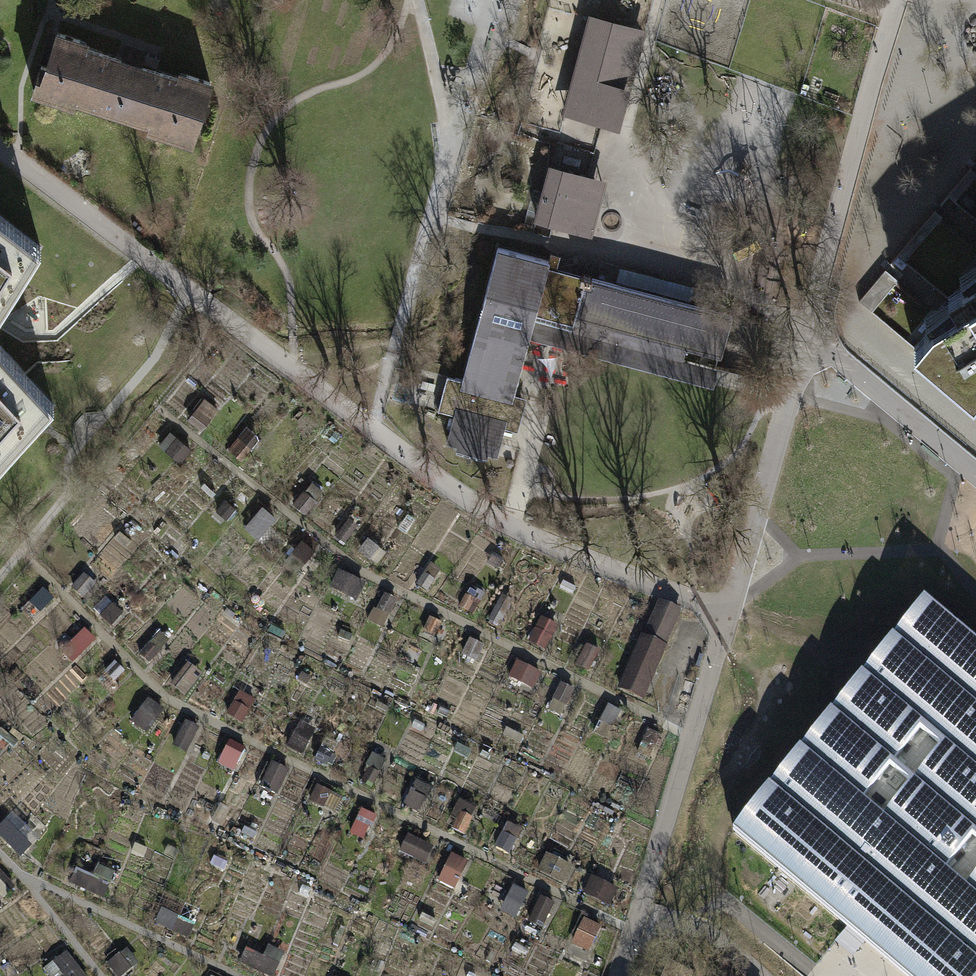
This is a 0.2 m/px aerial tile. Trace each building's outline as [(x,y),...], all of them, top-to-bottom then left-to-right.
[(644,31),(591,17),(566,115),(619,129),(644,31)] [(87,39),(53,28),(43,60),(39,58),(28,92),(72,106),(74,101),(148,124),(146,130),(194,145),(215,79),(179,68),(178,72),(86,43),(87,39)] [(606,181),(552,167),(537,222),(553,226),(591,236),(606,181)] [(41,249),(0,217),(0,313),(41,249)] [(529,339),(533,322),(548,267),(549,260),(498,247),(463,381),(447,376),(437,411),(454,414),(447,442),(457,444),(455,449),(487,457),(488,453),(497,456),(505,428),(518,431),(527,397),(515,394),(529,339)] [(619,264),(614,283),(688,303),(693,284),(653,274),(619,264)] [(733,314),(688,303),(614,283),(592,278),(593,276),(587,274),(582,273),(582,275),(553,268),(548,267),(533,322),(558,328),(718,369),(733,314)] [(971,285),(966,283),(949,294),(954,305),(943,316),(933,327),(931,324),(914,346),(973,395),(975,398),(975,279),(971,285)] [(716,378),(718,369),(533,322),(529,339),(554,345),(714,388),(716,378)] [(54,404),(0,345),(0,463),(54,404)] [(168,449),(158,463),(178,477),(188,464),(168,449)] [(221,479),(209,496),(221,504),(233,487),(221,479)] [(342,497),(328,486),(319,498),(333,509),(342,497)] [(410,534),(395,526),(388,539),(402,548),(410,534)] [(302,552),(294,561),(312,575),(320,566),(302,552)] [(347,588),(341,600),(356,608),(362,596),(347,588)] [(146,613),(129,595),(119,603),(137,622),(146,613)] [(677,612),(652,602),(639,634),(664,644),(677,612)] [(925,609),(735,836),(852,933),(904,975),(975,975),(975,652),(925,609)] [(540,615),(534,642),(548,644),(554,618),(540,615)] [(580,626),(565,615),(553,632),(569,643),(580,626)] [(79,624),(74,632),(90,642),(95,634),(79,624)] [(624,642),(610,636),(603,653),(617,659),(624,642)] [(635,637),(614,684),(640,697),(663,648),(635,637)] [(451,643),(444,654),(455,663),(463,652),(451,643)] [(502,664),(483,653),(475,667),(494,677),(502,664)] [(114,660),(102,673),(113,683),(125,671),(114,660)] [(224,677),(207,666),(199,679),(217,689),(224,677)] [(545,690),(520,677),(513,691),(538,705),(545,690)] [(580,708),(566,697),(555,712),(569,722),(580,708)] [(162,698),(156,709),(169,715),(175,704),(162,698)] [(627,728),(606,717),(599,731),(621,741),(627,728)] [(205,719),(201,728),(217,735),(221,726),(205,719)] [(321,725),(315,738),(333,746),(339,734),(321,725)] [(659,746),(639,735),(630,751),(650,762),(659,746)] [(410,755),(396,748),(386,766),(400,773),(410,755)] [(455,795),(435,784),(427,799),(448,809),(455,795)] [(475,806),(470,817),(483,823),(489,812),(475,806)] [(0,827),(0,831),(24,856),(42,838),(16,811),(0,827)] [(519,827),(514,839),(527,845),(532,834),(519,827)] [(434,831),(429,838),(444,847),(449,840),(434,831)] [(557,837),(552,848),(565,855),(571,843),(557,837)] [(542,869),(563,878),(571,861),(549,852),(542,869)] [(467,856),(463,864),(477,871),(481,863),(467,856)] [(5,897),(16,886),(0,869),(0,892),(5,897)] [(110,886),(78,869),(72,881),(104,897),(110,886)] [(633,884),(612,873),(606,886),(626,896),(633,884)] [(505,911),(520,916),(529,888),(514,884),(505,911)] [(523,918),(541,923),(549,895),(531,890),(523,918)] [(564,900),(558,911),(571,917),(577,906),(564,900)] [(595,917),(590,928),(610,938),(616,926),(595,917)] [(301,958),(272,946),(266,958),(296,971),(301,958)] [(60,975),(87,975),(73,950),(53,961),(60,975)]
